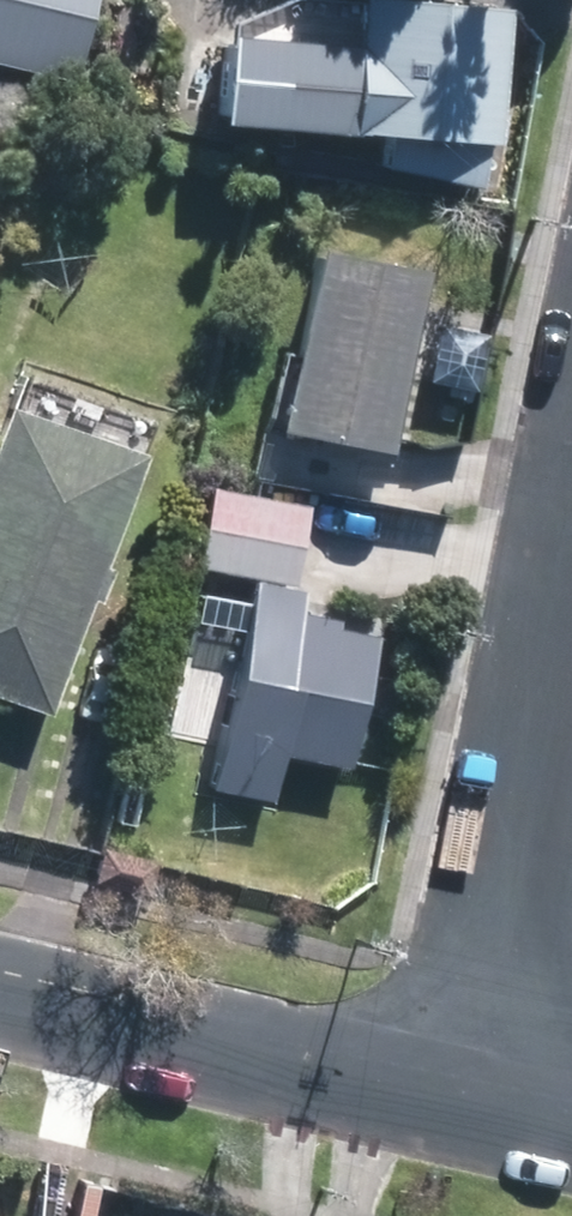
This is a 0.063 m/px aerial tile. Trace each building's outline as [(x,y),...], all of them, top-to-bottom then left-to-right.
[(81,67),(95,0),(0,0),(0,50),(81,67)] [(518,13),(371,4),(364,125),(511,134),(518,13)] [(232,40),(177,36),(172,109),(227,113),(232,40)] [(362,44),(238,37),(233,113),(357,120),(362,44)] [(494,145),(447,136),(440,177),(487,185),(494,145)] [(416,283),(318,262),(281,435),(378,456),(416,283)] [(21,397),(0,452),(0,694),(51,713),(152,446),(21,397)] [(314,501),(216,483),(202,561),(299,579),(314,501)] [(308,589),(260,579),(217,781),(275,794),(285,745),(352,759),(379,630),(303,614),(308,589)]
